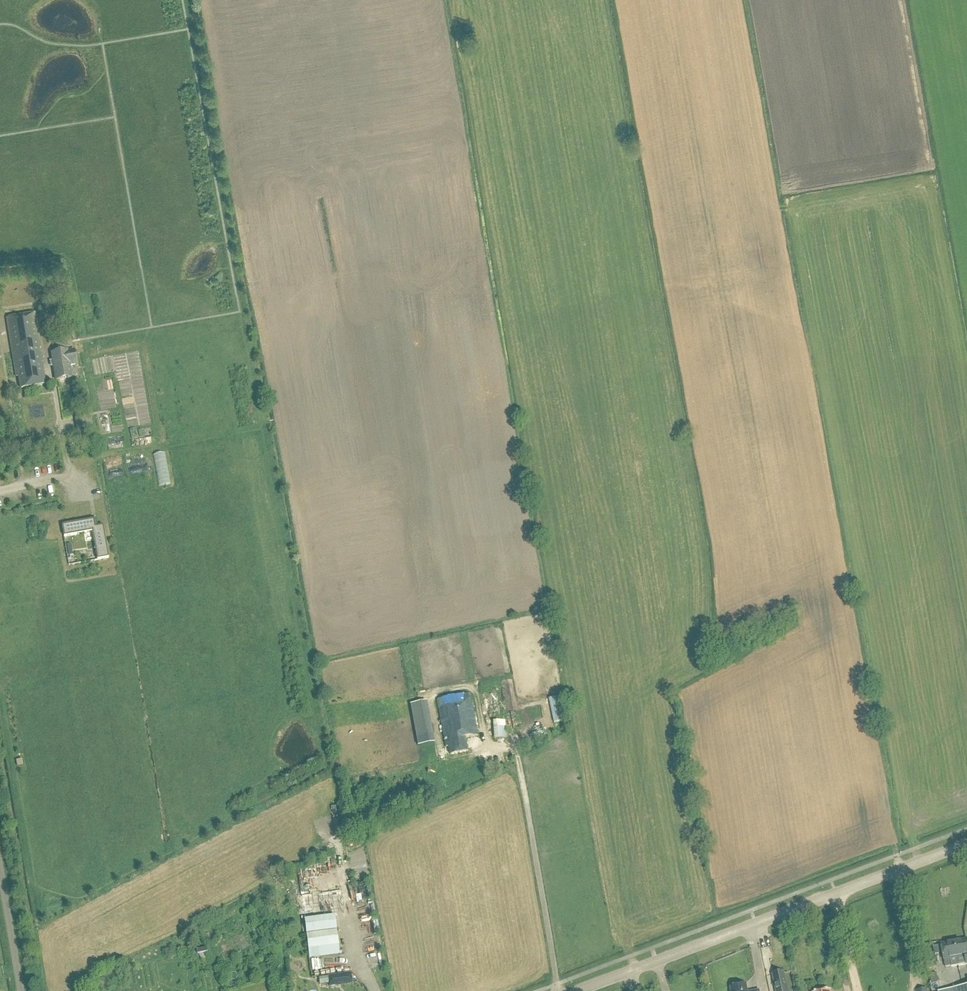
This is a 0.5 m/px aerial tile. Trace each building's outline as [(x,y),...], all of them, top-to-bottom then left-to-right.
[(45,387),(41,363),(42,363),(35,315),(7,320),(16,378),(20,378),(22,390),(45,387)] [(50,354),(54,382),(72,380),(70,366),(77,365),(74,350),(50,354)] [(75,419),(77,432),(88,430),(89,440),(94,439),(91,416),(85,417),(85,418),(75,419)] [(95,528),(94,521),(62,526),(64,538),(92,533),(97,561),(108,559),(103,527),(95,528)] [(45,558),(22,562),(23,570),(46,566),(45,558)] [(450,753),(451,755),(468,752),(465,739),(478,737),(470,694),(437,701),(447,753),(450,753)] [(557,698),(549,700),(554,723),(563,721),(557,698)] [(426,702),(410,705),(417,747),(433,744),(426,702)] [(495,723),(498,742),(510,740),(507,721),(495,723)] [(326,860),(326,868),(337,868),(336,860),(326,860)] [(334,917),(304,921),(308,950),(316,949),(317,958),(339,955),(338,946),(334,917)] [(953,943),(956,958),(957,958),(958,967),(966,965),(966,941),(953,943)] [(952,967),(950,959),(956,958),(953,943),(941,946),(945,968),(952,967)] [(784,973),(772,976),(776,990),(788,990),(784,973)] [(334,976),(327,977),(328,978),(328,984),(329,987),(336,986),(352,984),(350,974),(334,976)] [(936,974),(930,975),(932,984),(938,983),(936,974)]
